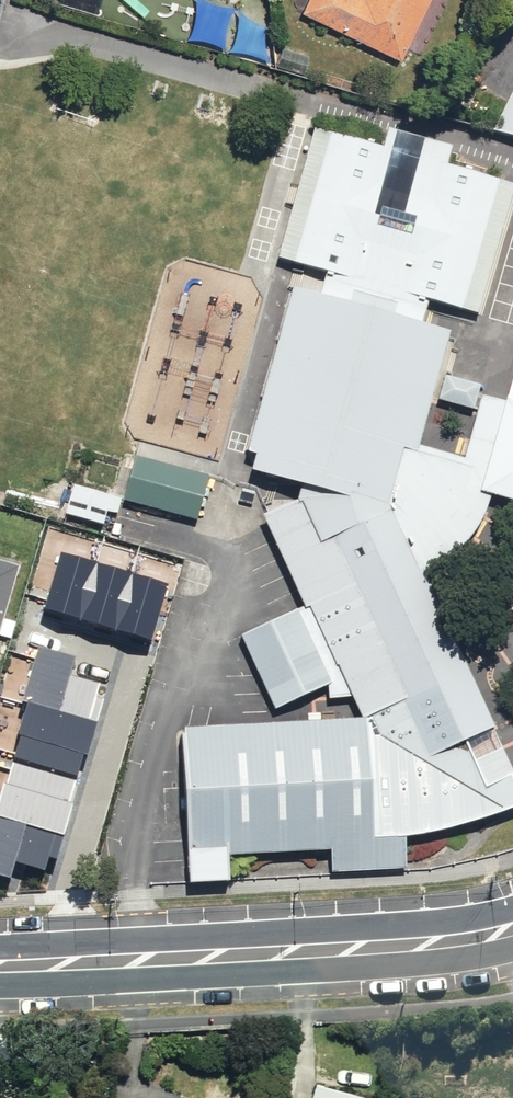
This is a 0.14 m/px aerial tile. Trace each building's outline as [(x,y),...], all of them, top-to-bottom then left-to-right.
[(403,62),(433,0),(311,0),(304,15),(403,62)] [(502,129),(512,134),(512,107),(502,129)] [(378,147),(326,133),(290,261),(323,270),(316,294),(418,323),(424,299),(458,308),(496,179),(443,164),(446,144),(384,127),(378,147)] [(332,667),(345,694),(357,717),(366,733),(369,838),(399,836),(422,832),(446,825),(471,819),(497,810),(512,804),(512,786),(512,784),(495,738),(417,575),(381,502),(396,446),(409,450),(411,442),(443,330),(418,323),(316,294),(286,286),(240,451),(248,452),(244,469),(293,483),(291,499),(265,510),(256,514),(262,527),(298,605),(300,608),(304,606),(332,667)] [(512,359),(500,401),(474,491),(487,495),(512,502),(512,359)] [(474,491),(500,401),(476,394),(460,457),(411,442),(409,450),(396,446),(381,502),(417,575),(432,567),(453,550),(464,539),(473,528),(480,515),(484,504),(487,495),(474,491)] [(207,473),(132,451),(119,499),(193,521),(207,473)] [(115,514),(119,499),(69,485),(61,512),(99,523),(102,511),(115,514)] [(27,570),(0,562),(0,672),(27,570)] [(300,608),(298,605),(238,634),(237,634),(269,708),(325,682),(325,696),(345,694),(332,667),(304,606),(300,608)] [(119,730),(33,701),(0,798),(0,822),(43,836),(40,845),(76,857),(119,730)] [(179,727),(177,728),(182,881),(220,879),(219,855),(324,849),(327,870),(403,867),(399,836),(369,838),(366,733),(357,717),(269,722),(179,727)]
